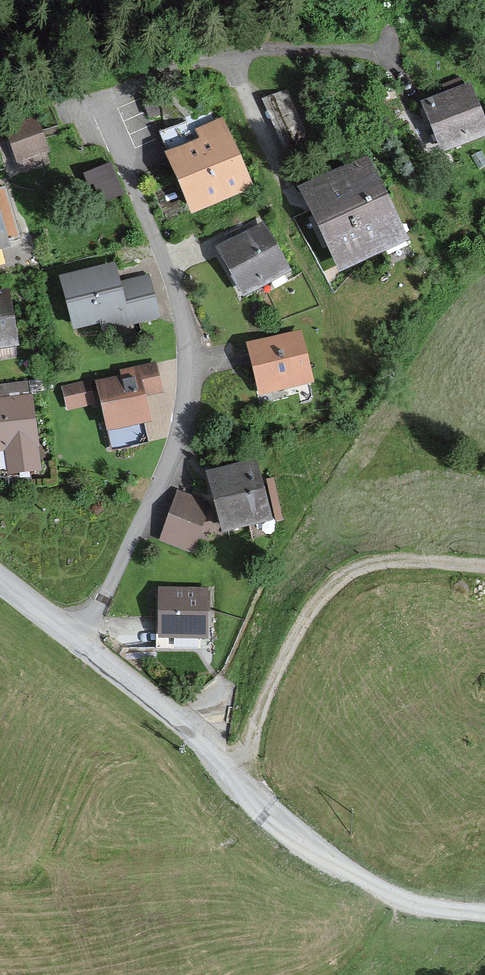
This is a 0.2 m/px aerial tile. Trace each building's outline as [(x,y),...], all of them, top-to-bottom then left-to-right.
[(466,93),(461,82),(446,88),(451,99),(430,108),(446,147),(482,133),(466,93)] [(167,131),(200,206),(244,187),(210,112),(167,131)] [(34,123),(10,132),(20,158),(43,149),(34,123)] [(125,194),(112,165),(86,176),(90,186),(94,184),(103,203),(125,194)] [(374,178),(367,182),(361,170),(337,182),(343,193),(319,205),(346,261),(394,238),(378,204),(385,200),(374,178)] [(226,252),(247,289),(281,269),(253,220),(230,234),(237,246),(226,252)] [(95,320),(99,333),(150,320),(138,276),(107,285),(102,267),(50,281),(63,329),(95,320)] [(12,341),(4,297),(0,297),(0,343),(12,341)] [(239,344),(250,395),(302,383),(291,332),(239,344)] [(104,387),(119,449),(149,442),(137,393),(158,388),(153,368),(127,374),(129,381),(104,387)] [(35,467),(26,401),(19,402),(17,384),(0,386),(0,465),(1,472),(35,467)] [(87,384),(66,389),(70,407),(91,402),(87,384)] [(226,504),(232,525),(264,516),(251,468),(215,478),(222,505),(226,504)] [(181,496),(165,539),(191,548),(207,506),(181,496)] [(167,594),(167,632),(200,633),(200,594),(167,594)]
